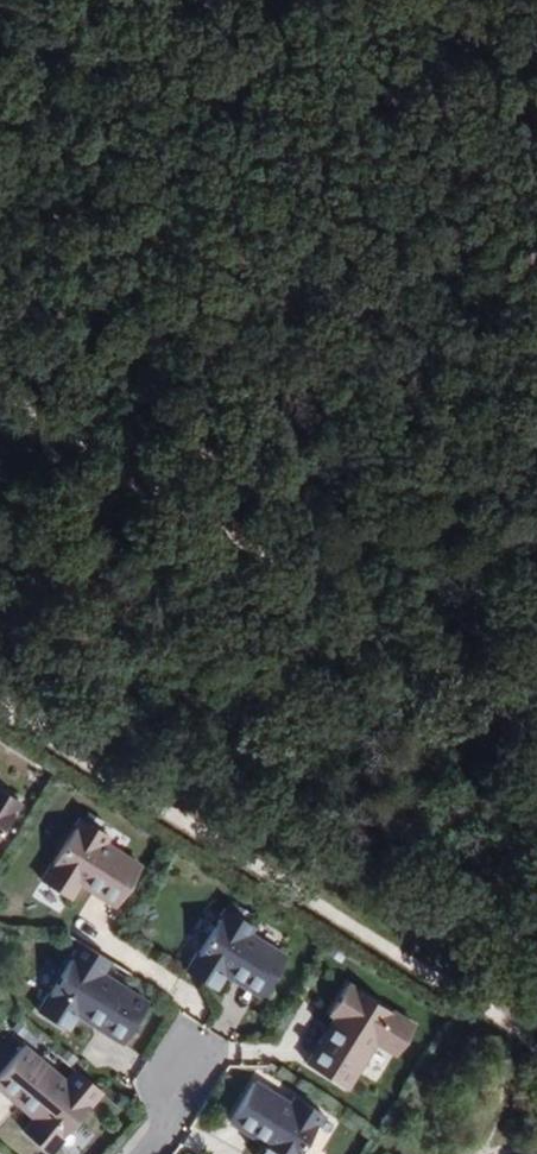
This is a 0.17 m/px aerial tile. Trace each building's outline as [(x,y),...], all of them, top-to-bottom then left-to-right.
[(17,803),(0,791),(0,830),(17,803)] [(109,835),(81,818),(42,881),(69,898),(79,883),(82,877),(119,900),(141,866),(104,843),(109,835)] [(82,877),(79,883),(116,906),(119,900),(82,877)] [(254,925),(226,908),(187,971),(214,988),(224,973),(228,967),(265,990),(286,957),(249,933),(254,925)] [(147,1004),(100,974),(109,959),(81,942),(38,1011),(65,1028),(75,1013),(79,1007),(127,1037),(147,1004)] [(228,967),(224,973),(261,996),(265,990),(228,967)] [(311,1067),(342,1087),(373,1038),(397,1053),(414,1025),(347,984),(330,1012),(338,1017),(342,1019),(311,1067)] [(79,1007),(75,1013),(123,1043),(127,1037),(79,1007)] [(342,1019),(338,1017),(307,1065),(311,1067),(342,1019)] [(102,1091),(77,1070),(66,1084),(23,1047),(0,1075),(0,1079),(41,1113),(37,1119),(25,1133),(50,1153),(102,1091)] [(37,1119),(41,1113),(0,1079),(0,1088),(37,1119)] [(291,1105),(254,1082),(233,1115),(270,1139),(266,1145),(260,1153),(299,1153),(324,1114),(296,1097),(291,1105)] [(233,1115),(229,1122),(266,1145),(270,1139),(233,1115)]
